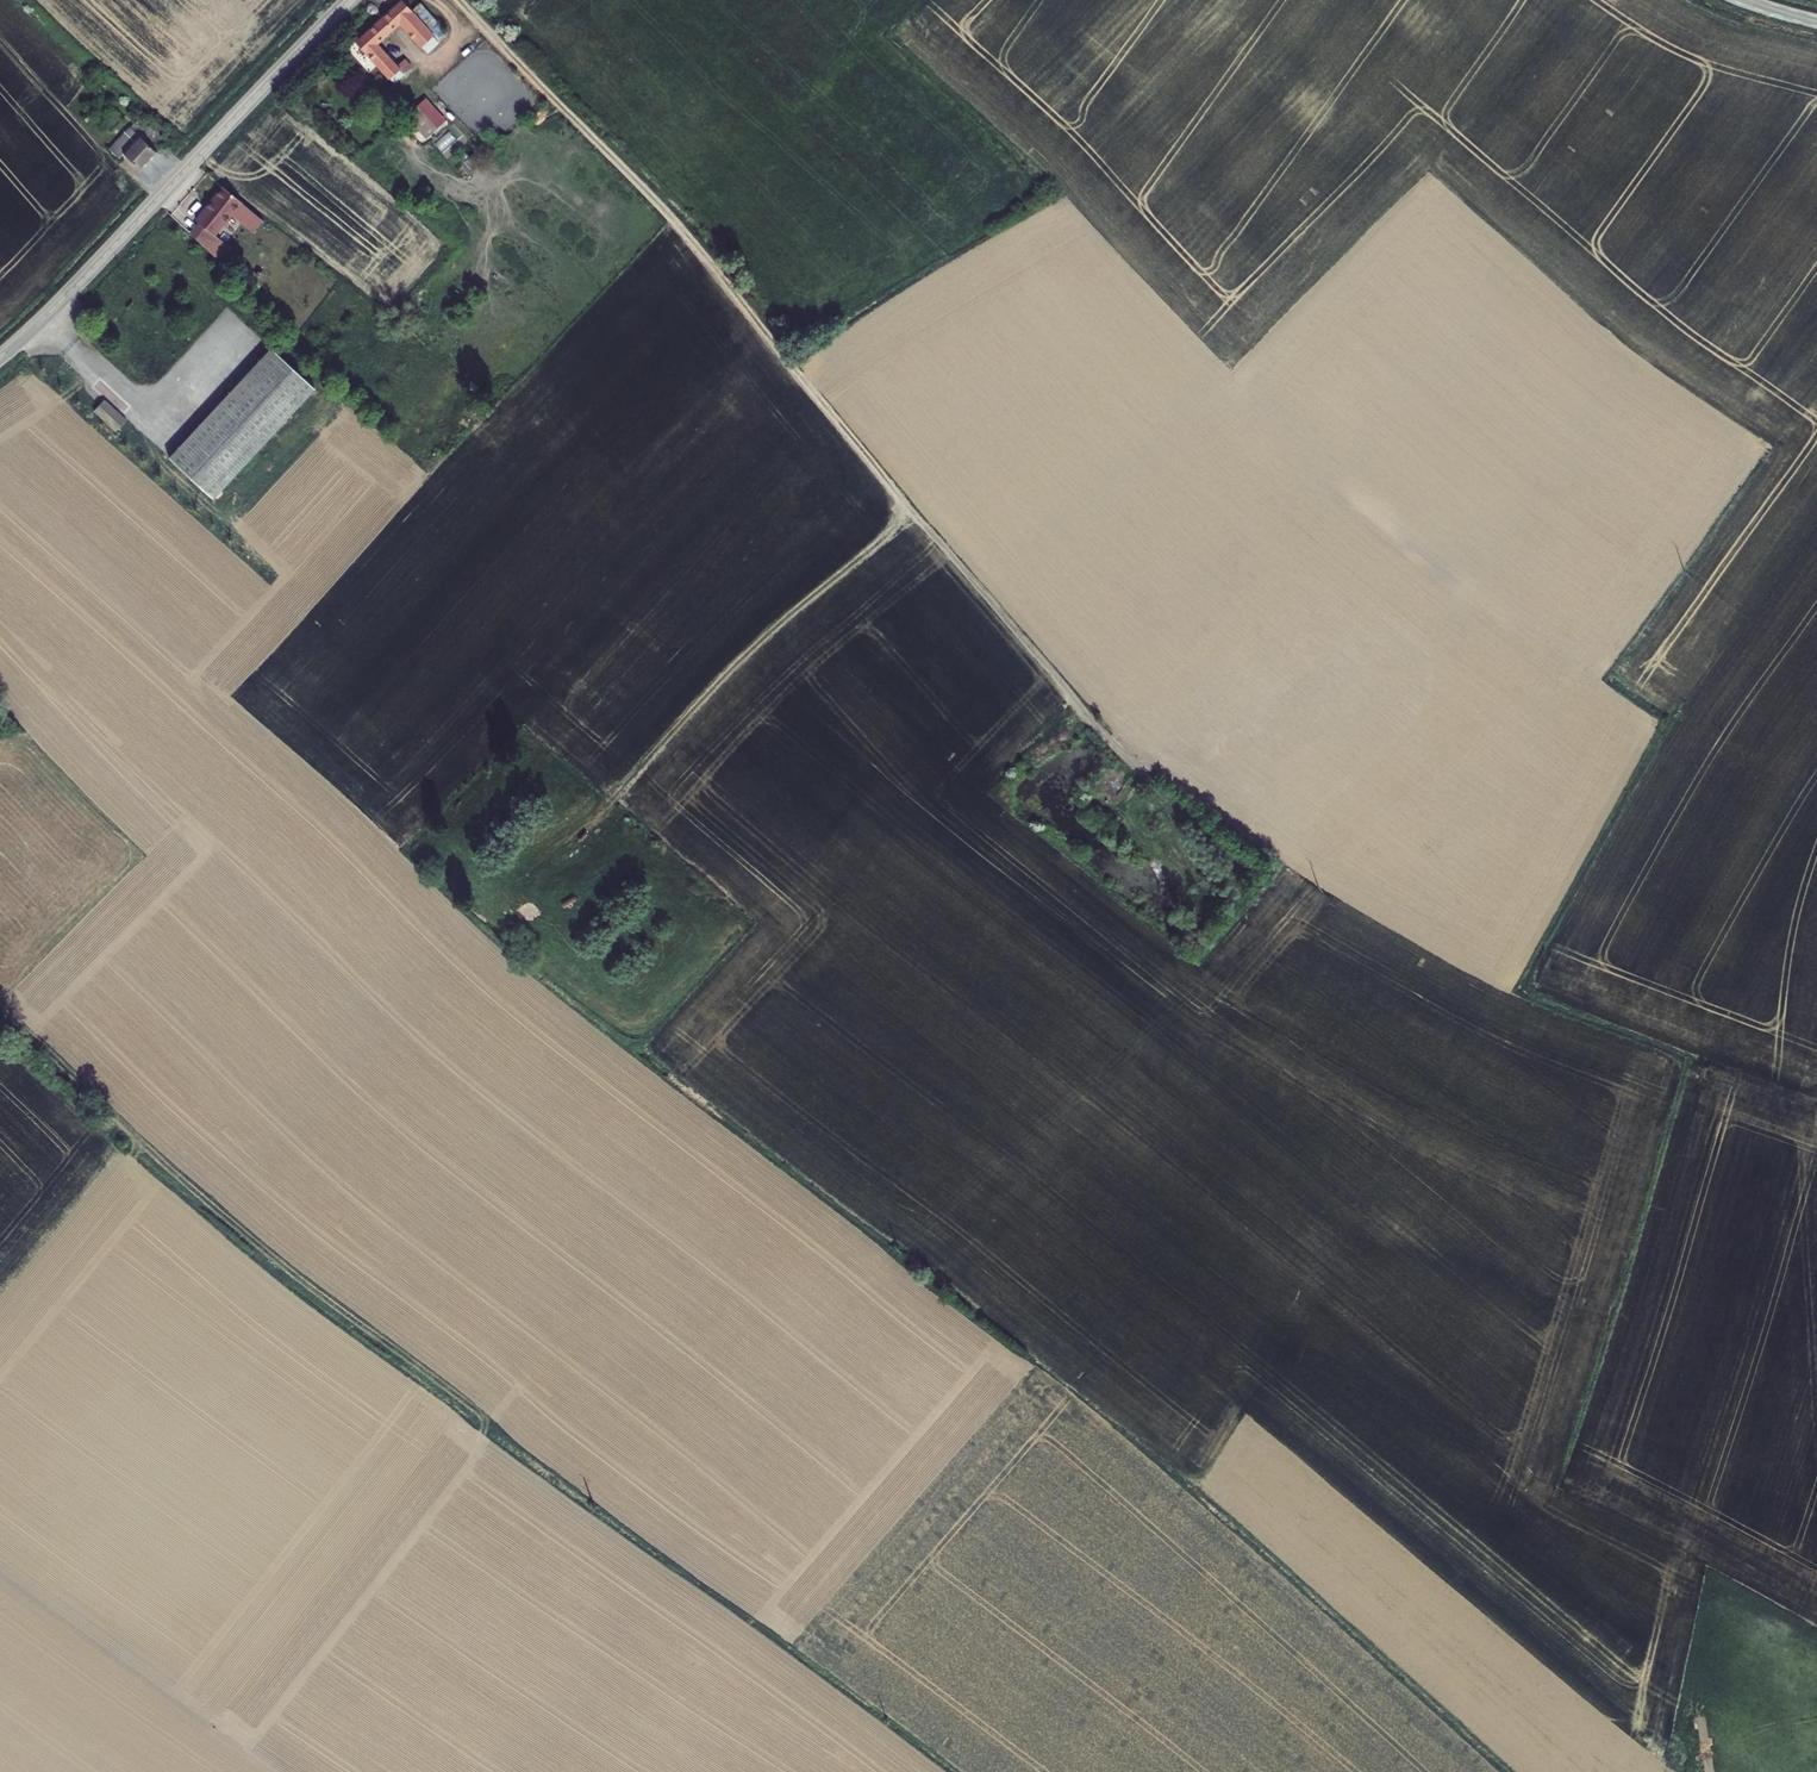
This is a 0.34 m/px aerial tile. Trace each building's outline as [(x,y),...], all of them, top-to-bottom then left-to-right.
[(356,43),(393,85),(412,67),(407,60),(401,66),(381,44),(401,25),(428,53),(452,32),(423,3),(414,11),(403,1),(356,43)] [(403,113),(427,138),(447,119),(423,94),(403,113)] [(170,138),(143,114),(110,150),(121,160),(127,154),(142,169),(170,138)] [(242,211),(254,221),(261,213),(229,186),(200,218),(203,221),(193,231),(211,247),(222,234),(242,211)] [(260,231),(270,220),(261,213),(254,221),(251,224),(260,231)] [(222,234),(211,247),(218,254),(229,240),(222,234)] [(212,495),(314,384),(270,344),(169,454),(212,495)] [(104,397),(93,408),(114,429),(126,418),(104,397)]
